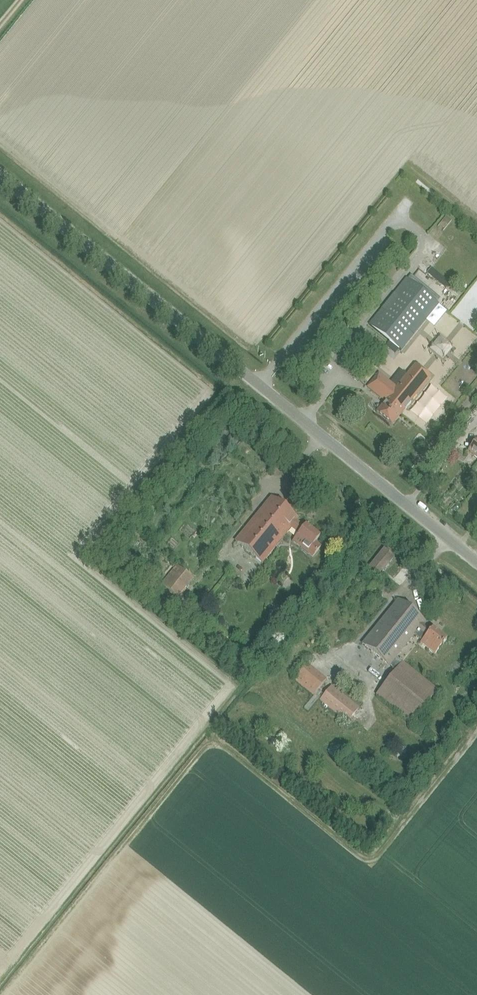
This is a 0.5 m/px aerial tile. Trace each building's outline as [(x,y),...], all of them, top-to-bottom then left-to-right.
[(455,259),(449,266),(456,272),(462,265),(455,259)] [(402,351),(439,304),(406,278),(369,324),(402,351)] [(450,312),(468,327),(475,318),(468,312),(476,301),(476,280),(450,312)] [(439,310),(424,332),(431,336),(436,330),(462,347),(472,332),(439,310)] [(443,360),(453,347),(441,337),(430,349),(443,360)] [(392,425),(431,378),(415,365),(396,388),(379,373),(367,387),(385,402),(377,412),(392,425)] [(468,451),(476,458),(476,441),(468,451)] [(315,543),(320,537),(306,526),(304,528),(296,521),(298,519),(271,497),(235,542),(262,564),(291,528),(299,534),(293,542),(313,557),(321,547),(315,543)] [(379,579),(394,558),(383,549),(367,570),(379,579)] [(162,584),(178,598),(194,579),(177,565),(162,584)] [(382,599),(388,591),(375,580),(369,588),(382,599)] [(425,622),(398,600),(362,645),(389,666),(390,666),(396,658),(414,636),(422,642),(420,644),(435,655),(447,640),(432,629),(431,630),(423,624),(425,622)] [(396,658),(390,666),(396,671),(376,695),(411,723),(437,691),(402,663),(396,658)] [(314,696),(327,679),(308,664),(295,680),(314,696)] [(347,722),(359,708),(332,686),(320,700),(347,722)]
